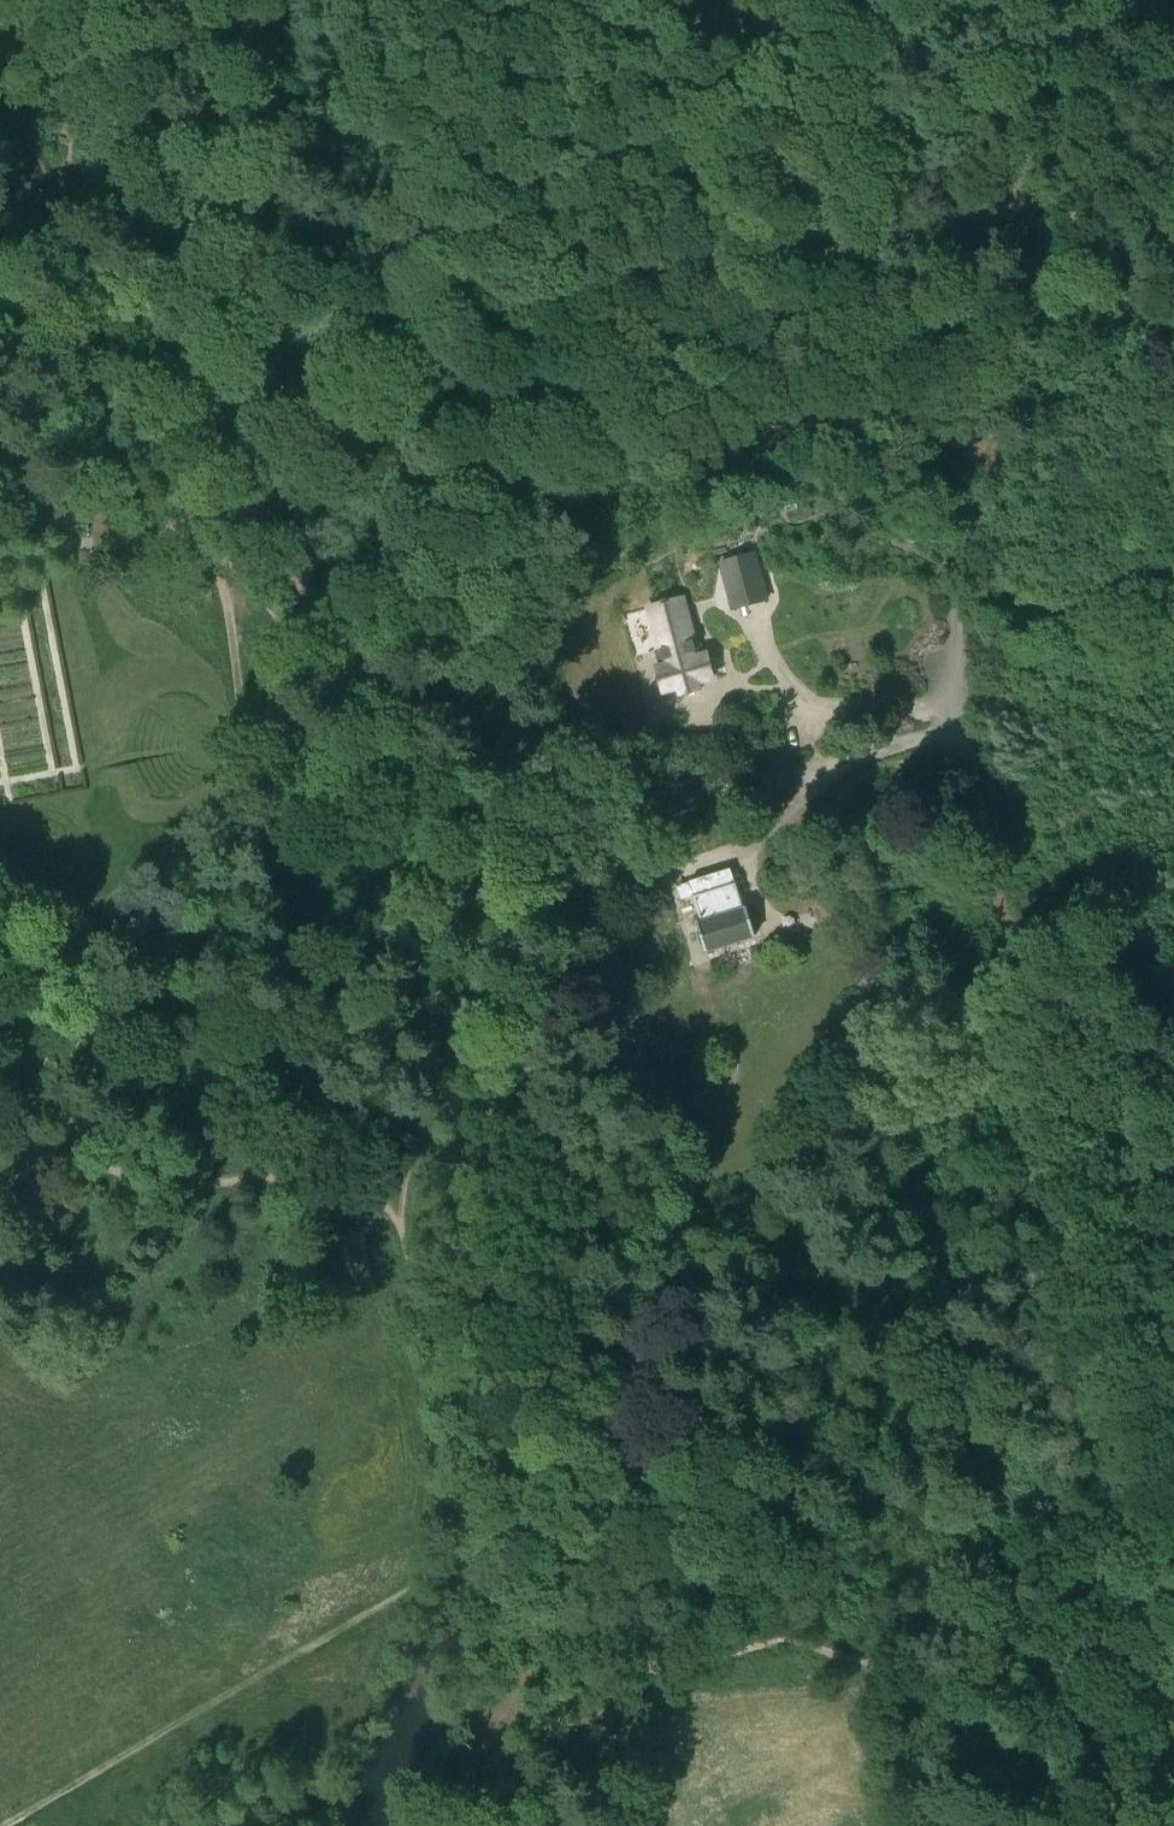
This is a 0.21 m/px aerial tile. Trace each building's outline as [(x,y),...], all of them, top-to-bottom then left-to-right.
[(280,493),(281,495),(285,492),(289,490),(288,488),(287,486),(280,476),(276,478),(273,480),(279,491),(280,493)] [(721,562),(734,610),(769,601),(756,553),(721,562)] [(662,649),(656,651),(660,666),(658,667),(664,692),(679,688),(681,694),(699,689),(697,683),(713,678),(706,654),(700,656),(696,640),(692,641),(681,599),(651,608),(662,649)] [(671,865),(687,860),(683,850),(668,856),(671,865)] [(690,882),(695,897),(694,897),(702,921),(697,923),(706,952),(755,937),(746,908),(743,909),(736,884),(735,885),(730,870),(690,882)]
